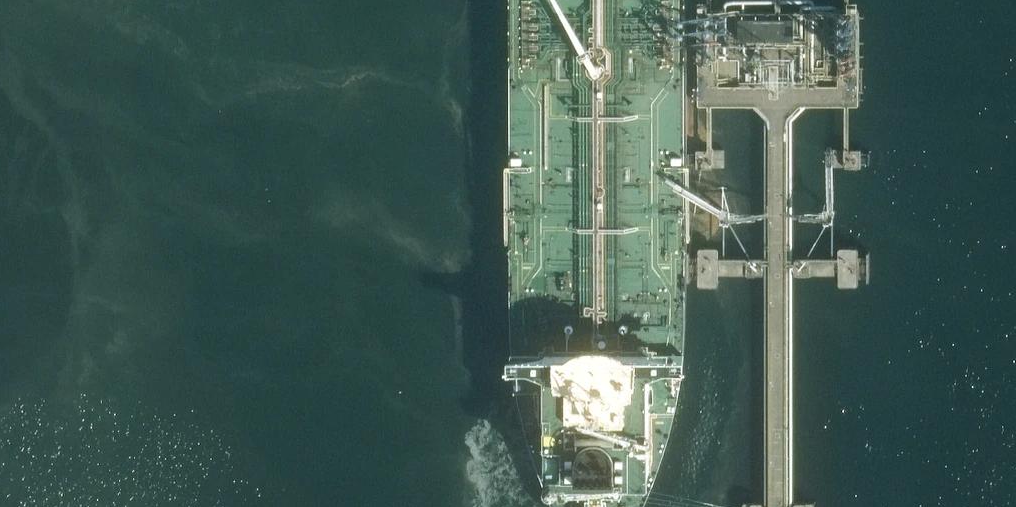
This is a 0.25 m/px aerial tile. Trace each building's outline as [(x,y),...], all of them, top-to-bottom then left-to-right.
[(739,39),(795,39),(795,18),(739,17),(739,39)]
